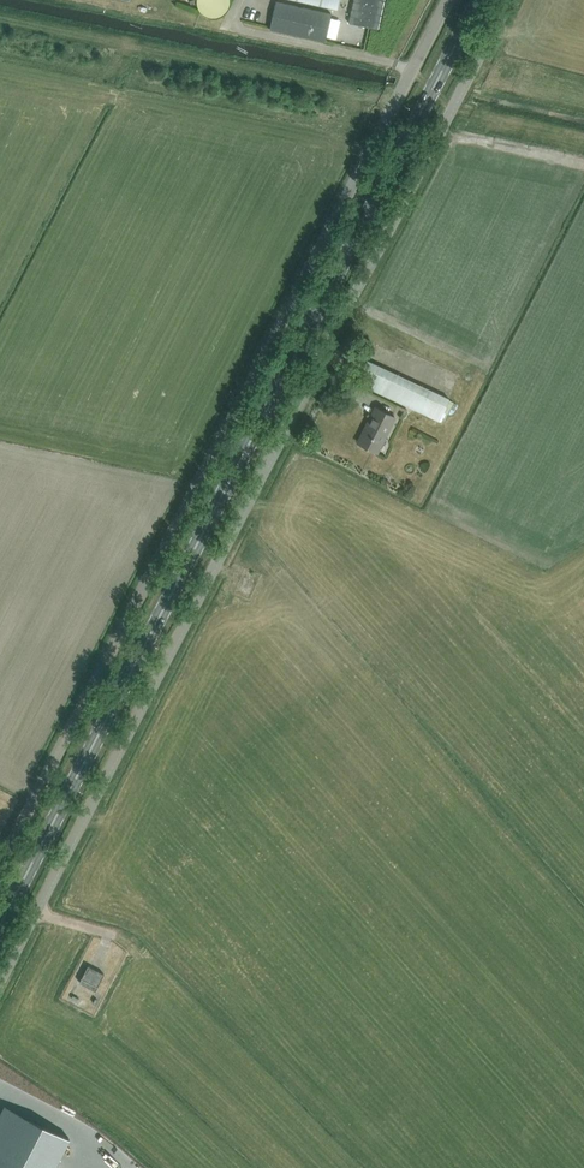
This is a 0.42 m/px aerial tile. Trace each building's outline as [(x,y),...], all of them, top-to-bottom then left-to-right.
[(231,0),(197,0),(197,2),(198,5),(199,9),(201,11),(205,14),(207,15),(211,17),(214,17),(217,17),(221,15),(224,14),(227,11),(229,9),(230,6),(231,3),(231,0)] [(339,0),(299,0),(337,9),(339,0)] [(384,0),(354,0),(349,23),(378,29),(384,0)] [(270,30),(325,42),(331,13),(276,1),(270,30)] [(387,336),(382,347),(398,355),(403,344),(387,336)] [(368,359),(366,364),(357,382),(439,422),(450,398),(368,359)] [(377,452),(396,417),(376,407),(367,425),(368,425),(359,442),(358,442),(369,448),(377,452)] [(96,990),(104,974),(88,965),(80,982),(96,990)] [(69,1139),(5,1106),(0,1115),(0,1167),(54,1167),(69,1139)]
